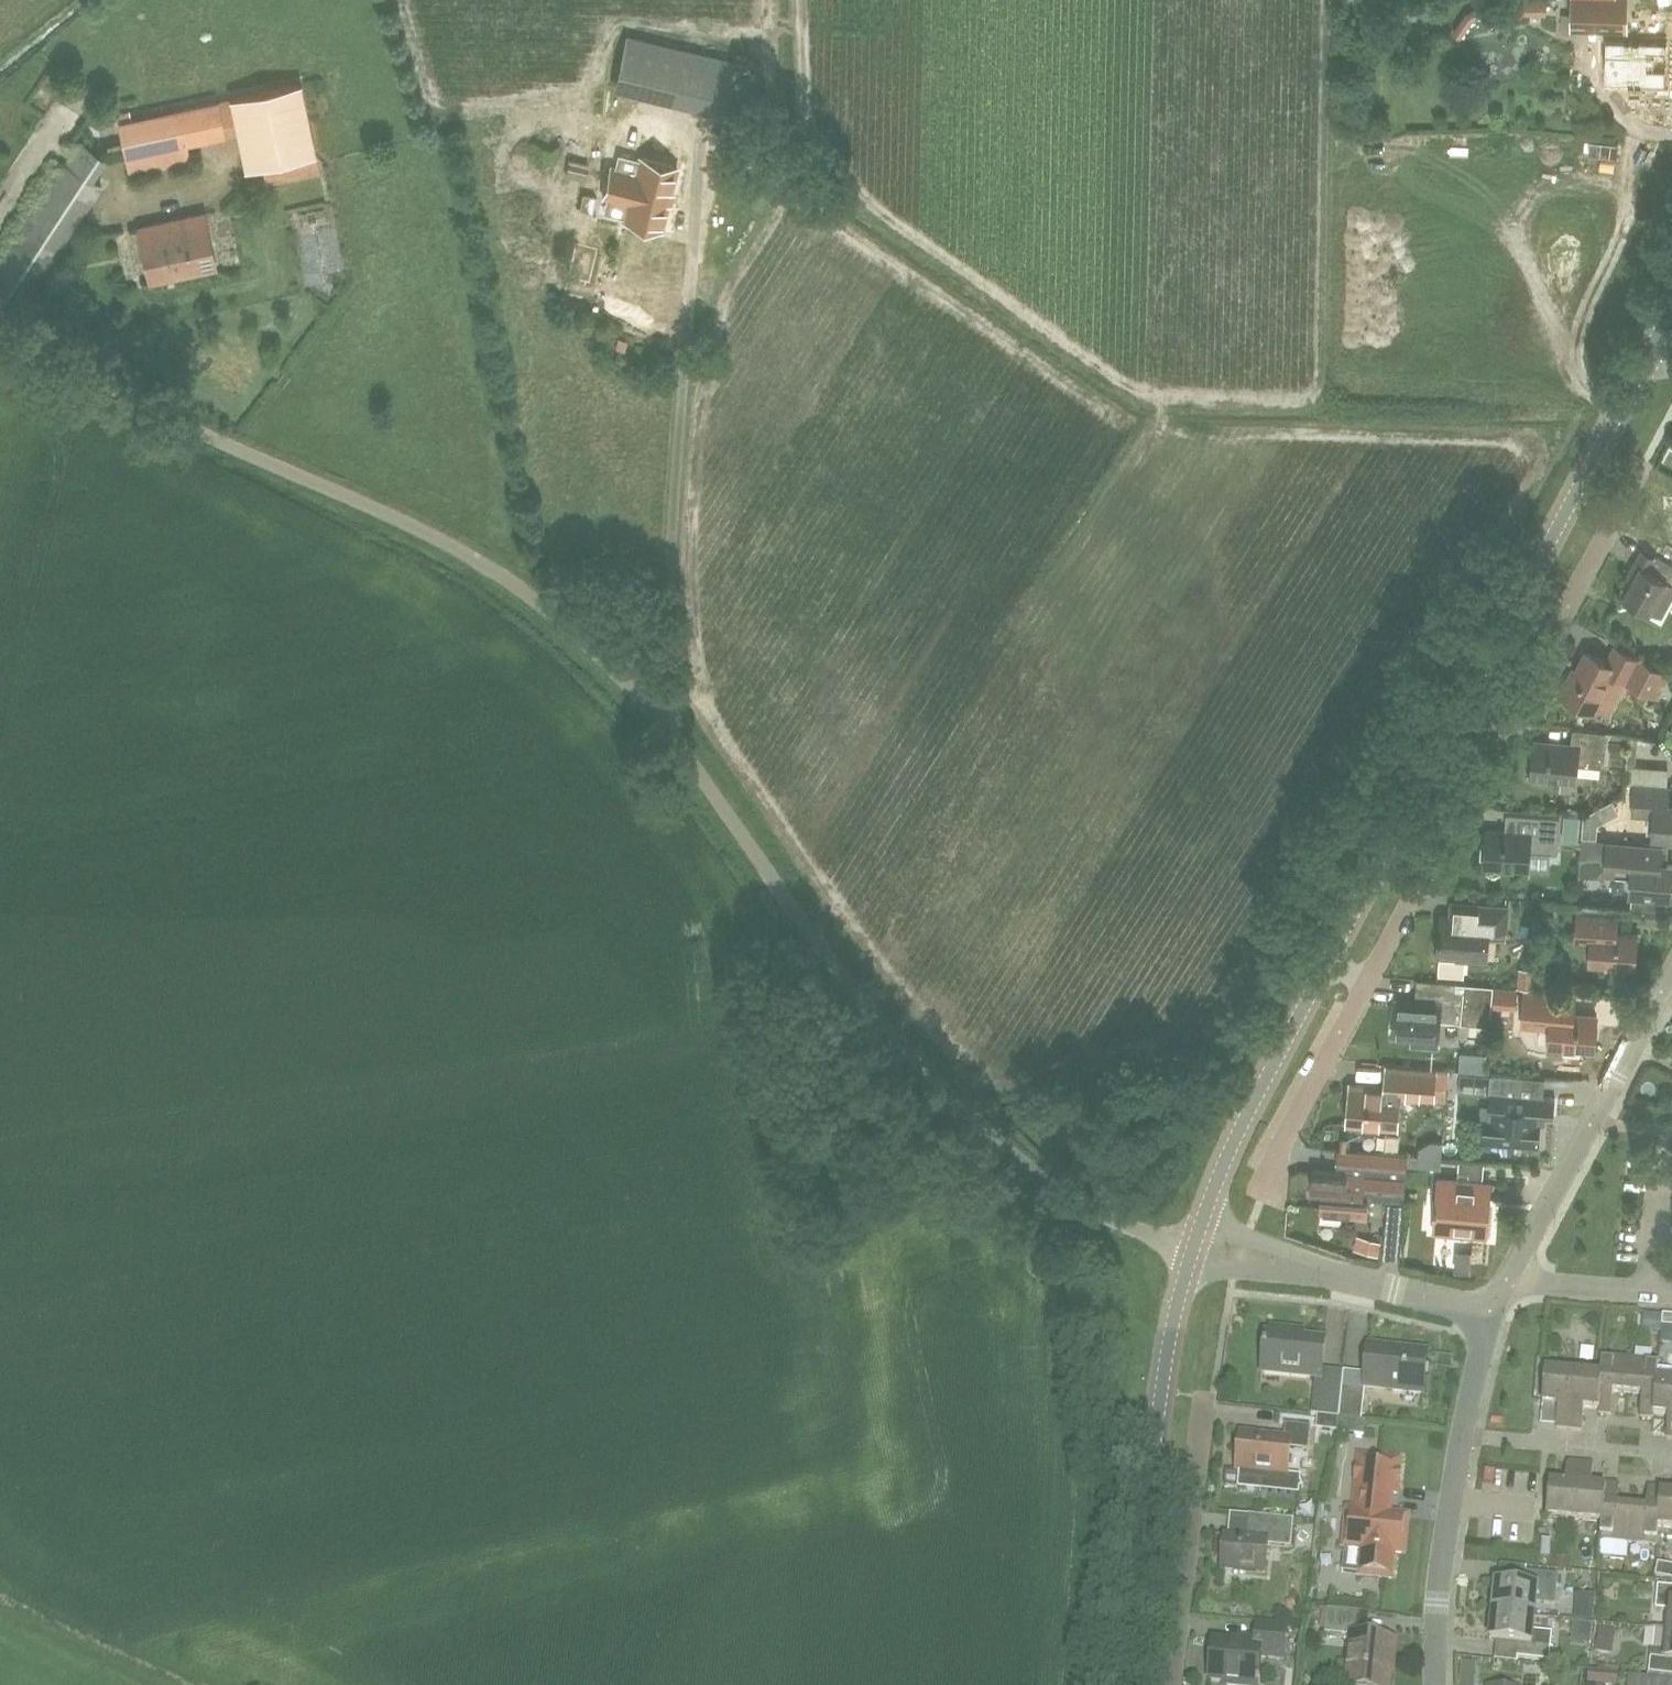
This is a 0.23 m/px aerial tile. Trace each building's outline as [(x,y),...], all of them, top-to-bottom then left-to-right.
[(1527,12),(1547,10),(1546,0),(1526,0),(1527,12)] [(1615,29),(1627,29),(1628,0),(1572,0),(1572,28),(1615,29)] [(1473,17),(1478,14),(1490,12),(1498,11),(1497,2),(1474,6),(1467,11),(1453,31),(1460,36),(1473,17)] [(624,34),(613,82),(716,104),(722,78),(721,78),(726,55),(624,34)] [(1667,42),(1605,41),(1604,72),(1604,82),(1604,84),(1606,84),(1620,85),(1666,86),(1667,42)] [(186,143),(237,133),(245,169),(315,155),(300,85),(230,99),(217,102),(118,123),(130,174),(190,161),(186,143)] [(105,160),(79,143),(0,263),(0,290),(25,306),(102,187),(92,181),(105,160)] [(624,218),(624,221),(661,230),(677,166),(640,157),(639,159),(636,173),(614,168),(610,167),(602,196),(607,197),(628,203),(624,218)] [(588,167),(569,162),(566,175),(585,180),(588,167)] [(323,209),(298,214),(301,228),(326,223),(323,209)] [(215,269),(203,214),(138,228),(150,283),(215,269)] [(660,319),(671,262),(653,259),(657,234),(644,232),(640,250),(630,248),(618,311),(660,319)] [(563,273),(557,299),(583,304),(589,279),(595,253),(569,247),(563,273)] [(1661,515),(1671,522),(1671,496),(1661,515)] [(1624,595),(1649,609),(1656,598),(1666,604),(1671,594),(1671,582),(1670,581),(1671,577),(1671,567),(1642,549),(1627,576),(1633,579),(1624,595)] [(1651,696),(1664,672),(1616,647),(1606,664),(1586,653),(1573,678),(1569,676),(1560,693),(1594,711),(1613,675),(1651,696)] [(1574,781),(1576,765),(1600,768),(1604,732),(1571,729),(1569,747),(1533,743),(1529,776),(1574,781)] [(1668,767),(1635,764),(1637,736),(1629,735),(1625,783),(1634,783),(1667,786),(1668,767)] [(1624,742),(1611,741),(1610,755),(1622,756),(1624,742)] [(1632,817),(1652,819),(1651,837),(1663,838),(1671,838),(1671,804),(1669,804),(1670,786),(1667,786),(1634,783),(1632,817)] [(1581,838),(1596,839),(1597,824),(1619,812),(1613,800),(1583,815),(1581,838)] [(1579,815),(1563,814),(1562,839),(1578,840),(1579,815)] [(1526,869),(1528,852),(1558,854),(1560,820),(1504,816),(1503,833),(1485,832),(1482,866),(1526,869)] [(1578,875),(1603,876),(1630,879),(1629,892),(1631,893),(1635,893),(1655,895),(1670,896),(1671,878),(1671,875),(1671,865),(1666,864),(1661,864),(1662,844),(1596,839),(1581,838),(1578,875)] [(1507,907),(1471,904),(1452,903),(1451,917),(1440,916),(1437,956),(1439,956),(1465,958),(1485,960),(1487,939),(1504,940),(1507,907)] [(1580,904),(1579,915),(1607,918),(1608,906),(1580,904)] [(1578,915),(1576,936),(1591,937),(1589,965),(1632,968),(1635,935),(1617,934),(1618,918),(1607,918),(1579,915),(1578,915)] [(1465,958),(1439,956),(1438,972),(1464,974),(1465,958)] [(1517,988),(1530,989),(1532,968),(1519,967),(1517,988)] [(1395,1001),(1392,1036),(1409,1038),(1408,1047),(1432,1049),(1435,1049),(1438,1022),(1452,1024),(1452,1020),(1490,1023),(1492,1008),(1493,986),(1437,982),(1416,980),(1414,1002),(1395,1001)] [(1492,1008),(1516,1010),(1517,988),(1493,986),(1492,1008)] [(1575,1014),(1576,998),(1525,993),(1522,1026),(1551,1029),(1549,1045),(1593,1049),(1595,1027),(1596,1016),(1575,1014)] [(1486,1073),(1488,1052),(1459,1050),(1457,1071),(1486,1073)] [(1350,1086),(1347,1125),(1396,1129),(1398,1096),(1444,1100),(1447,1070),(1431,1069),(1385,1065),(1383,1089),(1350,1086)] [(1456,1091),(1489,1094),(1490,1074),(1486,1073),(1457,1071),(1456,1091)] [(1555,1099),(1542,1098),(1545,1079),(1490,1074),(1489,1094),(1487,1120),(1483,1120),(1481,1142),(1517,1145),(1539,1146),(1541,1116),(1553,1117),(1554,1105),(1555,1099)] [(1407,1156),(1407,1164),(1439,1167),(1440,1159),(1442,1140),(1430,1139),(1418,1145),(1417,1156),(1407,1156)] [(1407,1156),(1365,1152),(1337,1150),(1336,1164),(1342,1165),(1341,1172),(1310,1170),(1309,1189),(1320,1190),(1318,1213),(1366,1217),(1367,1200),(1368,1190),(1405,1192),(1407,1164),(1407,1156)] [(1483,1163),(1458,1161),(1457,1180),(1482,1182),(1483,1163)] [(1482,1182),(1457,1180),(1439,1179),(1435,1232),(1473,1235),(1485,1236),(1488,1200),(1489,1183),(1482,1182)] [(1400,1259),(1405,1192),(1368,1190),(1367,1200),(1387,1202),(1383,1257),(1400,1259)] [(1353,1251),(1379,1258),(1382,1243),(1357,1237),(1353,1251)] [(1595,1310),(1583,1322),(1594,1332),(1606,1320),(1595,1310)] [(1662,1317),(1643,1315),(1641,1332),(1661,1334),(1661,1328),(1662,1317)] [(1662,1317),(1661,1328),(1671,1329),(1671,1318),(1662,1317)] [(1661,1328),(1661,1334),(1660,1344),(1671,1345),(1671,1329),(1661,1328)] [(1314,1379),(1311,1415),(1317,1415),(1317,1417),(1337,1419),(1341,1385),(1341,1382),(1319,1380),(1320,1370),(1323,1342),(1286,1338),(1286,1332),(1264,1330),(1260,1374),(1314,1379)] [(1341,1385),(1337,1419),(1363,1422),(1366,1389),(1422,1394),(1426,1352),(1368,1346),(1365,1375),(1363,1388),(1341,1385)] [(1627,1395),(1630,1361),(1602,1358),(1601,1377),(1598,1411),(1597,1415),(1613,1416),(1615,1394),(1627,1395)] [(1654,1417),(1658,1370),(1658,1364),(1630,1361),(1627,1395),(1644,1396),(1642,1419),(1653,1421),(1654,1417)] [(1342,1372),(1320,1370),(1319,1380),(1341,1382),(1342,1372)] [(1658,1370),(1654,1417),(1669,1418),(1667,1440),(1671,1440),(1671,1371),(1658,1370)] [(1569,1430),(1575,1374),(1545,1371),(1542,1406),(1558,1407),(1556,1429),(1569,1430)] [(1365,1375),(1342,1372),(1341,1382),(1341,1385),(1363,1388),(1365,1375)] [(1598,1411),(1601,1377),(1575,1374),(1569,1430),(1583,1432),(1585,1410),(1598,1411)] [(1558,1407),(1542,1406),(1540,1428),(1556,1429),(1558,1407)] [(1336,1432),(1337,1419),(1317,1417),(1316,1430),(1336,1432)] [(1366,1422),(1363,1422),(1337,1419),(1336,1432),(1365,1436),(1366,1422)] [(1300,1478),(1286,1476),(1289,1450),(1307,1452),(1310,1428),(1283,1425),(1281,1439),(1239,1434),(1235,1472),(1240,1473),(1260,1475),(1258,1492),(1298,1496),(1298,1490),(1300,1490),(1300,1484),(1299,1484),(1300,1478)] [(1381,1515),(1384,1493),(1395,1494),(1395,1488),(1398,1459),(1381,1458),(1358,1455),(1352,1512),(1347,1512),(1344,1546),(1363,1548),(1360,1575),(1382,1577),(1389,1578),(1391,1552),(1402,1553),(1406,1518),(1381,1515)] [(1573,1521),(1578,1464),(1566,1463),(1564,1485),(1549,1484),(1546,1518),(1573,1521)] [(1601,1523),(1604,1489),(1589,1488),(1591,1466),(1578,1464),(1573,1521),(1601,1523)] [(1260,1475),(1240,1473),(1238,1490),(1258,1492),(1260,1475)] [(1626,1544),(1629,1508),(1615,1507),(1617,1485),(1605,1484),(1604,1489),(1601,1523),(1599,1542),(1626,1544)] [(1655,1547),(1657,1529),(1660,1494),(1661,1490),(1646,1489),(1644,1510),(1629,1508),(1626,1544),(1655,1547)] [(1660,1494),(1657,1529),(1671,1530),(1671,1495),(1660,1494)] [(1230,1514),(1228,1532),(1228,1535),(1244,1537),(1247,1516),(1230,1514)] [(1216,1537),(1213,1557),(1220,1558),(1219,1570),(1264,1575),(1267,1546),(1290,1549),(1293,1521),(1247,1516),(1244,1537),(1228,1535),(1223,1535),(1222,1538),(1216,1537)] [(1626,1544),(1599,1542),(1598,1558),(1625,1561),(1626,1544)] [(1570,1559),(1555,1557),(1554,1571),(1569,1572),(1570,1559)] [(1658,1564),(1656,1577),(1671,1580),(1671,1567),(1658,1564)] [(1497,1584),(1523,1586),(1525,1572),(1525,1568),(1499,1565),(1497,1584)] [(1492,1611),(1534,1616),(1536,1603),(1554,1605),(1557,1576),(1525,1572),(1523,1586),(1497,1584),(1495,1583),(1492,1611)] [(1671,1632),(1671,1588),(1657,1586),(1655,1609),(1671,1610),(1669,1631),(1671,1632)] [(1572,1621),(1594,1623),(1597,1596),(1576,1594),(1572,1621)] [(1387,1640),(1368,1638),(1370,1615),(1326,1610),(1323,1635),(1349,1638),(1344,1684),(1388,1684),(1389,1672),(1384,1671),(1387,1640)] [(1533,1631),(1534,1616),(1492,1611),(1489,1640),(1495,1641),(1517,1643),(1515,1658),(1548,1662),(1551,1633),(1533,1631)] [(1592,1647),(1594,1623),(1572,1621),(1570,1645),(1592,1647)] [(1223,1684),(1256,1684),(1259,1657),(1282,1660),(1286,1627),(1256,1624),(1254,1645),(1212,1640),(1208,1682),(1223,1683),(1223,1684)] [(1613,1656),(1616,1631),(1598,1629),(1595,1653),(1613,1656)] [(1669,1631),(1657,1630),(1655,1650),(1651,1650),(1648,1673),(1671,1675),(1671,1632),(1669,1631)] [(1493,1662),(1515,1665),(1515,1658),(1517,1643),(1495,1641),(1493,1662)] [(1461,1662),(1459,1684),(1474,1684),(1476,1663),(1461,1662)] [(1581,1684),(1618,1684),(1619,1676),(1589,1672),(1582,1672),(1581,1684)] [(1628,1677),(1627,1684),(1671,1684),(1671,1682),(1628,1677)]
